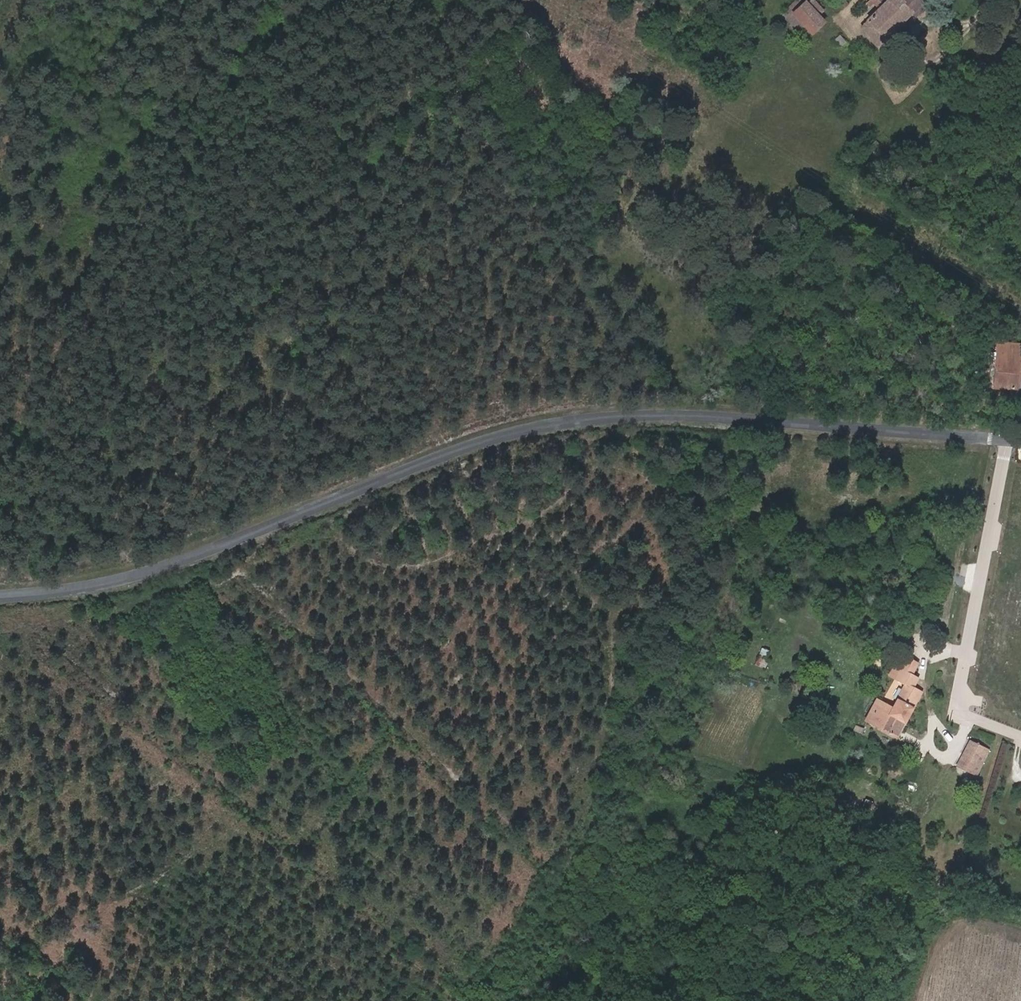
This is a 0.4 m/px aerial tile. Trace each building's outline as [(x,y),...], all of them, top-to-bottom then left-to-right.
[(813,0),(811,0),(807,4),(805,2),(803,4),(799,0),(797,0),(788,8),(799,20),(811,33),(823,22),(817,16),(823,10),(813,0)] [(885,1),(879,8),(867,19),(867,20),(879,31),(872,38),(870,40),(876,46),(878,44),(883,49),(890,42),(885,38),(911,13),(913,10),(918,15),(925,7),(925,5),(921,1),(922,1),(922,0),(887,0),(885,1)] [(799,20),(788,8),(783,13),(794,25),(799,20)] [(879,31),(867,20),(863,24),(864,24),(861,27),(872,38),(879,31)] [(845,43),(839,35),(835,39),(841,46),(845,43)] [(873,152),(880,145),(875,141),(869,148),(873,152)] [(1016,366),(1018,353),(1018,344),(997,343),(994,387),(1017,389),(1019,366),(1016,366)] [(911,675),(917,664),(901,654),(891,672),(898,676),(896,679),(905,684),(892,708),(877,699),(865,720),(896,737),(921,692),(912,687),(917,678),(911,675)] [(976,774),(988,750),(969,740),(957,765),(976,774)]
